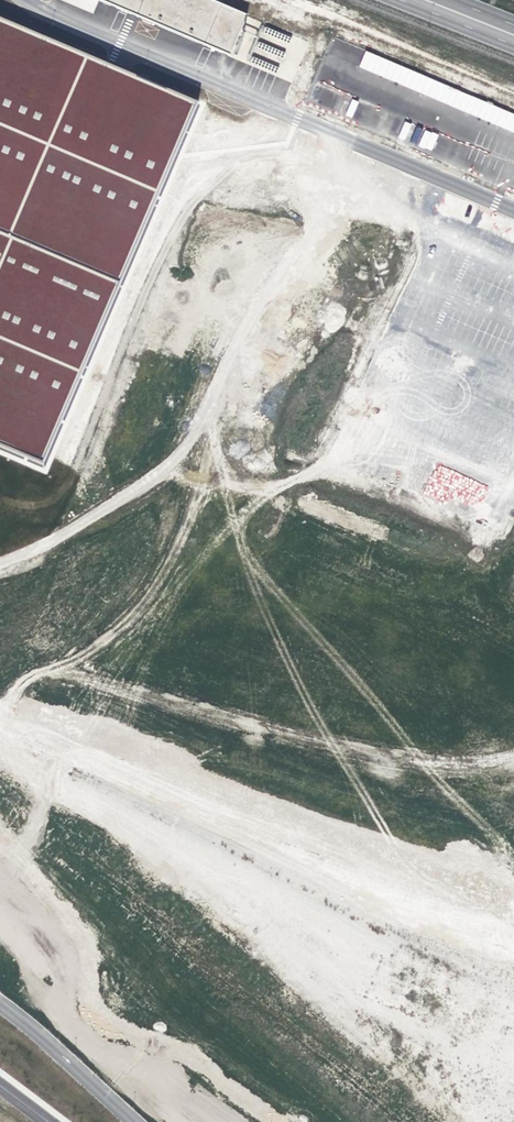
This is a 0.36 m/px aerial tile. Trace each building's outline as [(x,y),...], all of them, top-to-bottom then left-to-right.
[(214,0),(107,0),(230,52),(246,14),(214,0)] [(0,15),(0,445),(43,464),(195,99),(0,15)] [(334,35),(333,68),(326,68),(315,79),(368,102),(368,115),(371,107),(395,117),(388,117),(388,135),(398,135),(406,117),(441,133),(424,132),(418,146),(444,158),(450,151),(470,160),(470,174),(507,191),(513,191),(513,114),(334,35)]
